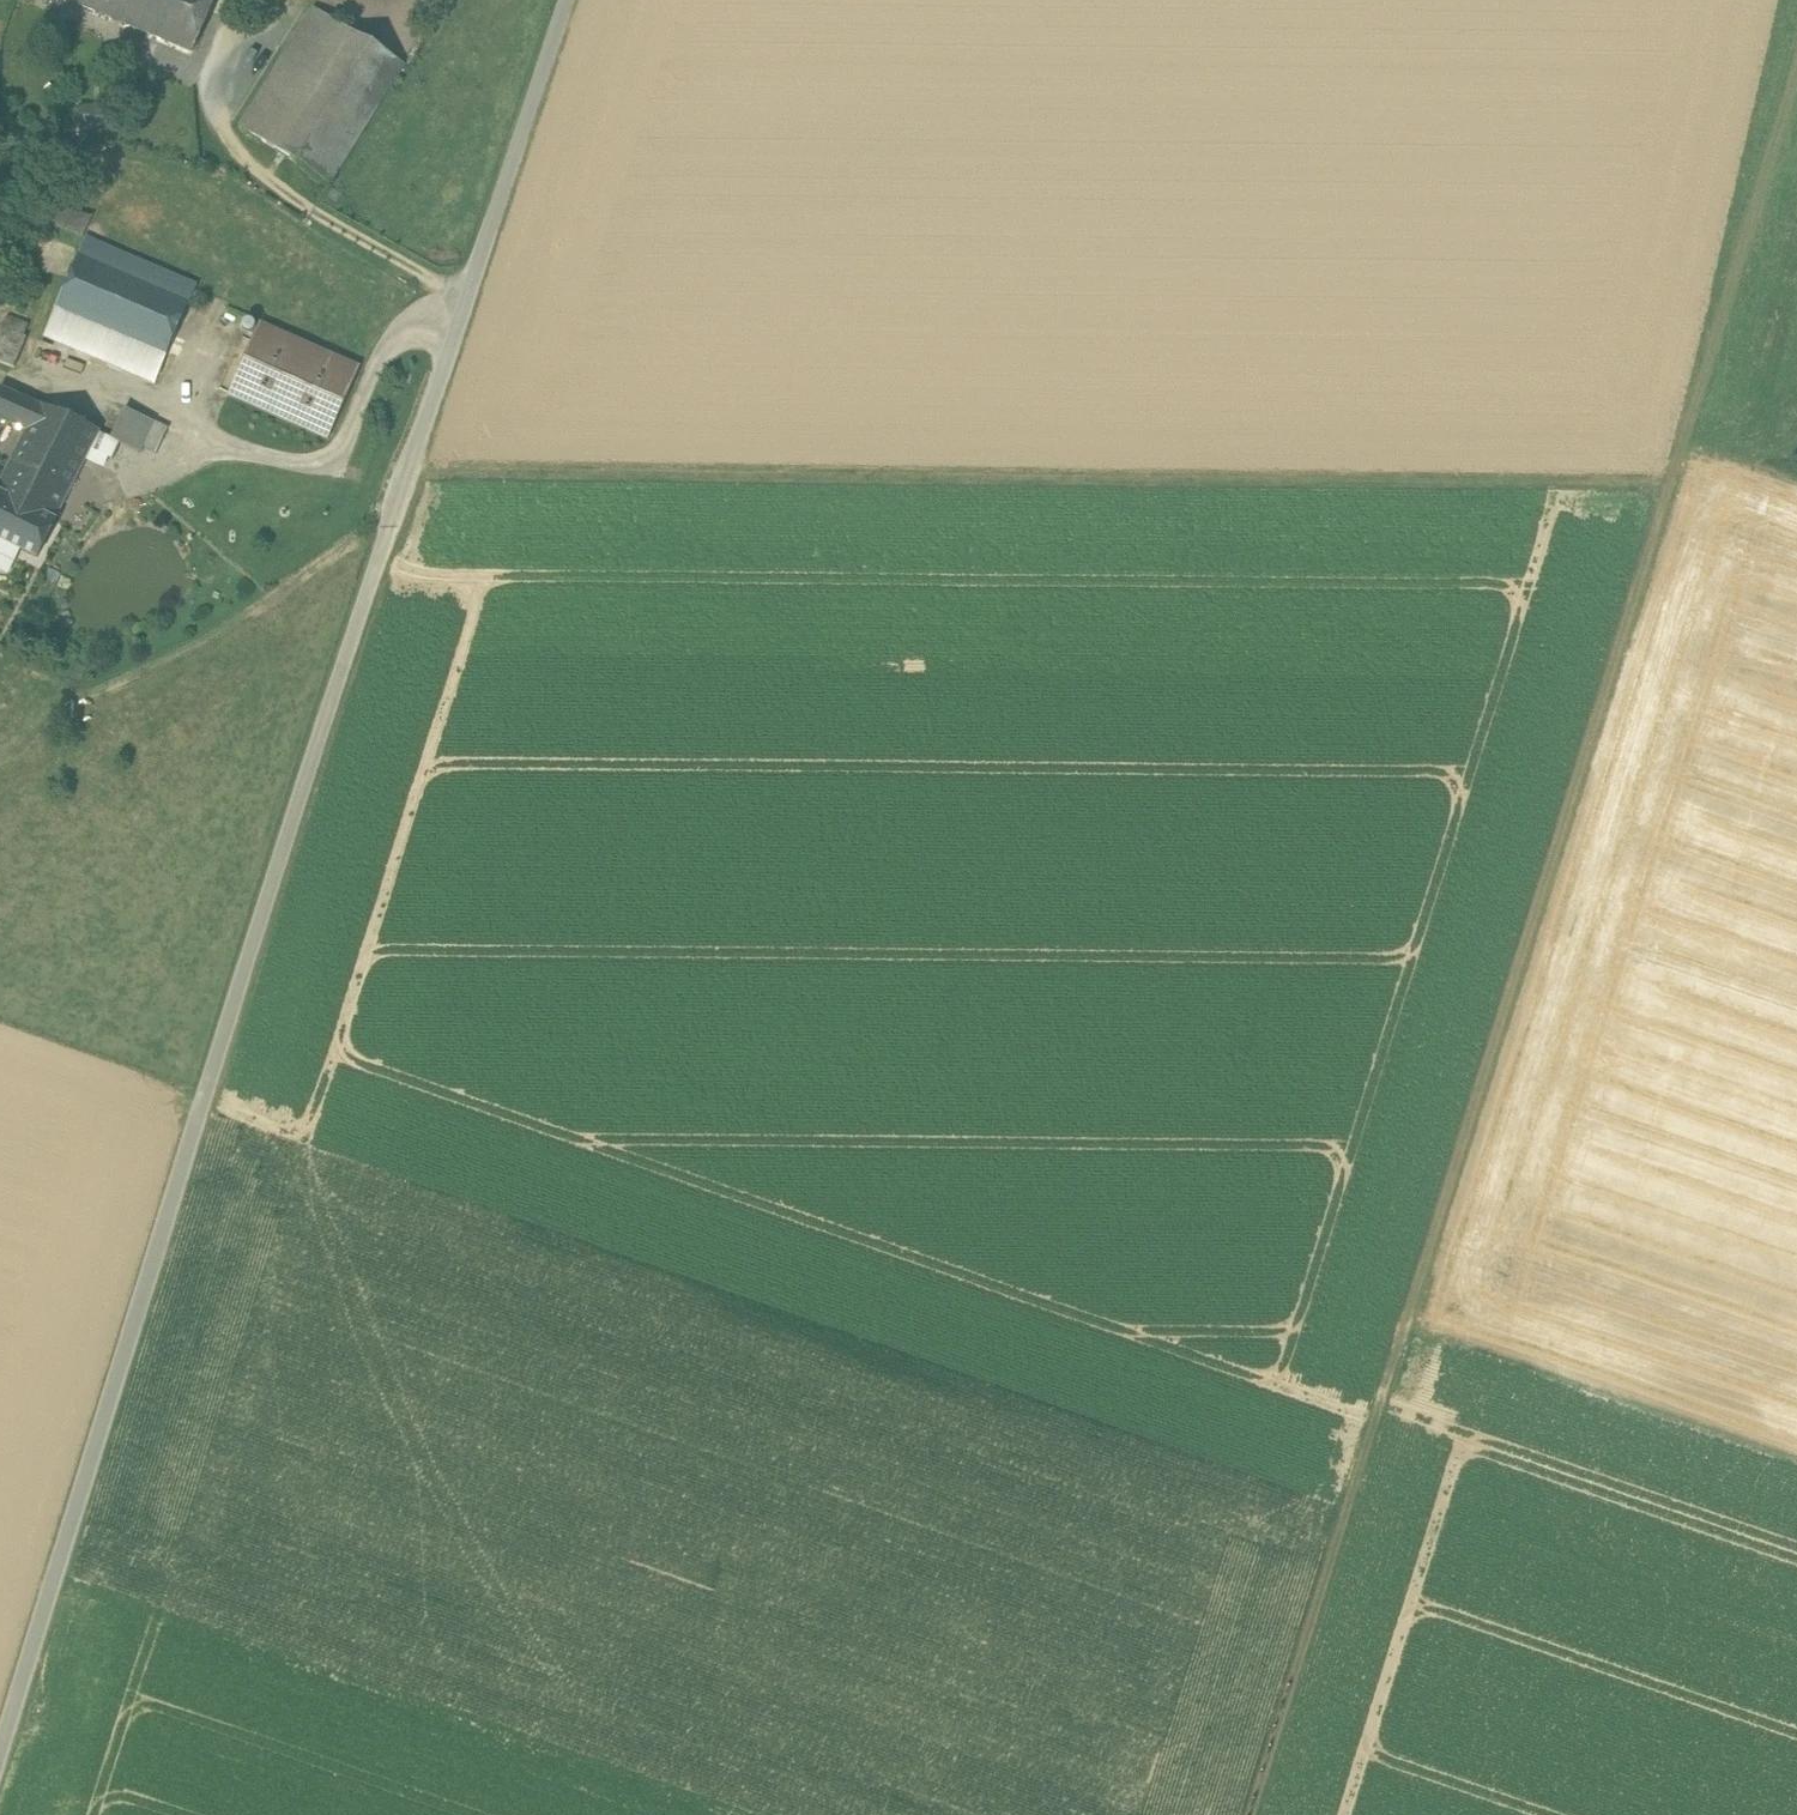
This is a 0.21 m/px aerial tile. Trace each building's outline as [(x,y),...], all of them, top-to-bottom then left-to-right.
[(110,19),(118,0),(65,0),(110,19)] [(166,0),(118,0),(110,19),(151,36),(166,0)] [(151,36),(193,54),(214,0),(166,0),(151,36)] [(315,7),(240,127),(266,143),(341,24),(315,7)] [(341,24),(266,143),(330,184),(406,64),(341,24)] [(118,110),(81,107),(79,128),(115,131),(116,121),(118,110)] [(93,217),(55,202),(47,222),(84,237),(93,217)] [(197,286),(86,239),(45,334),(61,342),(72,317),(148,349),(137,375),(155,383),(197,286)] [(13,316),(7,328),(3,326),(0,332),(0,360),(15,366),(27,337),(23,335),(29,323),(13,316)] [(148,349),(72,317),(61,342),(137,375),(148,349)] [(360,367),(259,323),(228,394),(329,438),(360,367)] [(0,387),(0,415),(29,428),(12,461),(69,490),(85,458),(91,447),(99,431),(0,387)] [(153,420),(125,407),(112,437),(122,442),(121,443),(139,451),(142,446),(153,420)] [(168,427),(153,420),(142,446),(157,453),(168,427)] [(112,437),(99,431),(91,447),(109,455),(114,458),(121,443),(122,442),(112,437)] [(91,447),(85,458),(104,466),(109,455),(91,447)] [(12,461),(0,485),(0,538),(38,557),(56,520),(55,519),(69,490),(12,461)]
